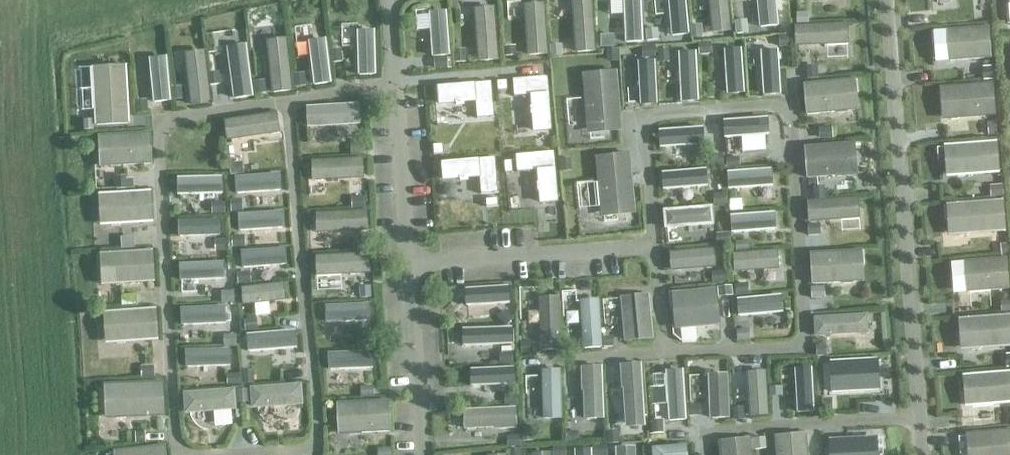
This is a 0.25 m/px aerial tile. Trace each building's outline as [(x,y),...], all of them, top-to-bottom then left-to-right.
[(570,1),(573,53),(594,51),(591,0),(589,0),(570,1)] [(609,0),(610,14),(623,14),(624,42),(641,42),(639,0),(612,0),(609,0)] [(670,36),(671,35),(685,34),(687,35),(683,0),(666,0),(670,36)] [(710,32),(729,31),(726,0),(708,0),(710,32)] [(758,27),(776,25),(774,0),(755,0),(758,27)] [(542,3),(522,4),(525,55),(526,55),(546,53),(542,3)] [(493,7),(471,9),(476,62),(477,62),(496,60),(493,7)] [(444,11),(427,13),(430,57),(448,55),(444,11)] [(809,13),(796,13),(797,24),(809,23),(809,13)] [(745,20),(733,21),(734,34),(746,33),(745,20)] [(700,24),(689,25),(690,37),(701,37),(700,24)] [(847,24),(793,26),(794,46),(847,44),(847,24)] [(656,26),(644,27),(646,40),(657,39),(656,26)] [(987,26),(945,30),(947,60),(989,58),(987,26)] [(372,30),(355,30),(356,75),(360,75),(373,74),(372,30)] [(789,36),(778,36),(778,46),(789,46),(789,36)] [(284,38),(264,40),(269,92),(290,90),(284,38)] [(323,38),(307,41),(312,85),(329,83),(323,38)] [(609,39),(598,39),(598,49),(610,48),(609,39)] [(560,43),(549,43),(549,54),(560,53),(560,43)] [(709,43),(697,44),(698,55),(710,54),(709,43)] [(226,47),(225,47),(231,98),(250,96),(243,44),(241,44),(226,47)] [(514,45),(503,46),(503,56),(515,55),(514,45)] [(653,46),(641,47),(641,58),(654,58),(653,46)] [(739,48),(722,49),(726,94),(742,93),(739,48)] [(340,49),(329,50),(330,63),(342,61),(340,49)] [(464,49),(452,50),(453,63),(465,62),(464,49)] [(616,49),(605,50),(605,62),(617,62),(616,49)] [(667,49),(656,49),(657,63),(668,62),(667,49)] [(776,49),(759,50),(762,95),(779,94),(776,49)] [(202,51),(182,53),(188,106),(208,104),(202,51)] [(694,51),(677,52),(679,101),(697,101),(694,51)] [(163,57),(147,58),(151,102),(167,101),(163,57)] [(445,58),(432,58),(433,69),(446,69),(445,58)] [(653,60),(636,61),(639,104),(655,103),(653,60)] [(91,66),(94,125),(128,124),(125,65),(91,66)] [(816,65),(805,66),(805,79),(816,78),(816,65)] [(990,69),(980,70),(981,80),(991,80),(990,69)] [(615,71),(581,73),(586,133),(620,130),(615,71)] [(217,72),(208,73),(209,86),(219,85),(217,72)] [(303,73),(291,74),(293,87),(304,85),(303,73)] [(546,77),(512,81),(514,97),(530,96),(533,131),(551,130),(548,94),(546,77)] [(853,79),(802,84),(805,115),(857,110),(853,79)] [(264,81),(252,82),(254,94),(265,93),(264,81)] [(507,81),(496,82),(497,91),(508,90),(507,81)] [(490,82),(436,87),(438,104),(475,101),(476,119),(493,117),(490,82)] [(992,83),(948,86),(951,119),(995,115),(992,83)] [(180,87),(171,88),(172,100),(181,99),(180,87)] [(145,99),(133,100),(135,114),(146,112),(145,99)] [(307,106),(304,107),(305,127),(358,124),(357,104),(307,106)] [(274,113),(221,121),(224,141),(277,133),(274,113)] [(766,117),(722,121),(723,138),(729,137),(767,134),(766,120),(766,117)] [(90,120),(81,120),(82,130),(91,129),(90,120)] [(995,126),(985,127),(986,138),(996,137),(995,126)] [(702,127),(658,130),(659,147),(703,144),(702,127)] [(831,127),(818,128),(818,141),(832,140),(831,127)] [(149,133),(105,135),(106,166),(150,164),(149,133)] [(996,141),(953,144),(955,176),(999,173),(996,141)] [(847,143),(803,147),(805,178),(849,175),(847,143)] [(362,144),(349,144),(349,157),(363,156),(362,144)] [(441,145),(434,145),(435,154),(442,153),(441,145)] [(553,152),(515,155),(516,172),(536,170),(539,203),(557,202),(554,169),(553,152)] [(628,153),(594,156),(599,216),(633,213),(628,153)] [(721,154),(709,155),(709,167),(722,166),(721,154)] [(738,157),(725,158),(726,169),(738,168),(738,157)] [(361,158),(309,161),(310,181),(362,178),(361,158)] [(494,158),(440,163),(442,180),(479,177),(480,195),(497,193),(494,158)] [(569,158),(558,159),(559,172),(570,171),(569,158)] [(511,161),(503,162),(504,174),(512,173),(511,161)] [(240,162),(228,164),(229,175),(242,173),(240,162)] [(704,169),(660,172),(661,190),(706,186),(704,169)] [(770,169),(726,172),(727,189),(771,186),(770,169)] [(277,174),(232,177),(233,194),(278,191),(277,174)] [(127,177),(114,177),(114,188),(127,187),(127,177)] [(221,179),(177,180),(177,196),(221,195),(221,179)] [(1001,185),(989,186),(990,198),(1002,197),(1001,185)] [(823,186),(812,187),(813,200),(824,199),(823,186)] [(151,192),(107,195),(109,224),(152,222),(151,192)] [(724,193),(712,194),(713,206),(725,205),(724,193)] [(362,198),(352,198),(353,210),(363,209),(362,198)] [(496,198),(485,199),(486,207),(496,206),(496,198)] [(857,198),(806,202),(807,222),(858,219),(857,198)] [(240,199),(228,200),(229,212),(241,211),(240,199)] [(1003,200),(959,203),(962,234),(1005,231),(1003,200)] [(739,201),(729,202),(729,212),(739,212),(739,201)] [(224,204),(212,204),(212,215),(225,215),(224,204)] [(709,207),(663,211),(664,227),(710,223),(710,220),(709,207)] [(365,211),(314,213),(315,234),(366,231),(365,211)] [(280,212),(235,215),(236,231),(280,228),(280,212)] [(773,213),(729,216),(730,233),(774,229),(773,213)] [(216,220),(175,221),(176,236),(217,235),(216,220)] [(819,224),(807,224),(807,236),(819,235),(819,224)] [(728,232),(715,233),(716,245),(728,244),(728,232)] [(242,236),(229,237),(230,248),(243,247),(242,236)] [(134,237),(121,238),(121,249),(134,247),(134,237)] [(365,239),(356,239),(356,250),(366,249),(365,239)] [(226,240),(213,240),(213,251),(226,251),(226,240)] [(747,240),(733,242),(734,252),(747,251),(747,240)] [(1009,243),(999,244),(1000,256),(1009,255),(1009,243)] [(283,248),(238,252),(240,269),(284,265),(283,248)] [(671,252),(667,252),(669,271),(713,267),(712,248),(671,252)] [(775,250),(731,254),(733,273),(777,269),(777,266),(776,252),(775,250)] [(152,251),(108,253),(110,284),(154,281),(152,251)] [(852,251),(809,253),(810,285),(854,282),(852,251)] [(366,253),(314,256),(315,277),(367,273),(366,253)] [(1005,258),(963,262),(965,293),(1007,290),(1005,258)] [(221,262),(176,264),(177,281),(222,279),(221,262)] [(723,271),(710,272),(711,283),(724,282),(723,271)] [(248,272),(235,273),(236,284),(249,283),(248,272)] [(281,283),(238,288),(241,306),(283,300),(281,283)] [(746,283),(734,284),(735,296),(747,294),(746,283)] [(732,286),(717,287),(718,297),(732,296),(732,286)] [(508,287),(464,289),(465,306),(509,303),(508,287)] [(823,287),(810,288),(811,299),(824,298),(823,287)] [(368,288),(355,289),(355,300),(368,300),(368,288)] [(716,289),(679,293),(683,330),(719,326),(716,289)] [(234,292),(221,292),(221,303),(234,303),(234,292)] [(647,295),(619,297),(623,342),(651,340),(647,295)] [(780,296),(735,300),(737,316),(781,313),(780,296)] [(138,297),(122,298),(123,309),(139,308),(138,297)] [(557,297),(537,298),(539,351),(558,351),(557,297)] [(596,300),(578,301),(581,349),(600,348),(596,300)] [(999,301),(1000,313),(1009,312),(1009,301),(999,301)] [(367,304),(322,306),(323,322),(325,322),(368,321),(367,304)] [(222,307),(178,308),(179,326),(223,324),(222,307)] [(155,309),(111,312),(113,343),(157,340),(155,309)] [(503,310),(495,317),(504,326),(512,319),(503,310)] [(866,315),(813,318),(814,337),(866,333),(866,315)] [(967,318),(969,350),(1009,346),(1009,315),(967,318)] [(255,319),(242,320),(243,332),(256,330),(255,319)] [(510,328),(460,330),(461,346),(511,344),(510,328)] [(748,329),(735,330),(736,342),(749,340),(748,329)] [(292,330),(244,335),(245,352),(294,348),(292,330)] [(234,335),(221,336),(221,347),(235,346),(234,335)] [(368,337),(356,338),(356,349),(369,349),(368,337)] [(611,337),(601,337),(602,347),(612,347),(611,337)] [(574,339),(562,340),(562,350),(575,349),(574,339)] [(532,343),(519,343),(520,354),(532,353),(532,343)] [(826,345),(816,346),(816,357),(826,356),(826,345)] [(227,350),(183,351),(183,368),(227,367),(227,350)] [(370,352),(325,353),(326,370),(328,370),(370,368),(370,352)] [(510,353),(498,354),(498,364),(511,363),(510,353)] [(871,361),(830,362),(831,393),(872,391),(872,388),(871,361)] [(639,364),(620,365),(623,428),(643,426),(639,364)] [(152,366),(139,367),(139,378),(152,377),(152,366)] [(600,367),(580,368),(582,420),(601,419),(600,367)] [(513,368),(469,370),(470,386),(514,384),(513,368)] [(792,370),(791,370),(795,414),(811,413),(809,369),(792,370)] [(558,370),(540,370),(540,372),(541,414),(541,420),(560,419),(558,370)] [(680,370),(665,372),(667,421),(684,420),(680,370)] [(251,371),(240,372),(241,384),(252,383),(251,371)] [(764,371),(746,373),(748,417),(767,416),(764,371)] [(971,375),(974,406),(1009,403),(1009,372),(971,375)] [(238,374),(225,375),(225,386),(238,385),(238,374)] [(725,374),(707,375),(708,420),(726,419),(725,374)] [(160,384),(116,385),(117,418),(162,416),(160,384)] [(299,384),(248,388),(249,409),(301,405),(299,384)] [(780,386),(768,387),(769,397),(780,396),(780,386)] [(372,387),(359,387),(359,398),(372,397),(372,387)] [(232,390),(181,393),(182,415),(234,410),(232,390)] [(234,403),(248,402),(247,390),(233,391),(234,403)] [(515,395),(503,395),(503,405),(516,405),(515,395)] [(831,400),(822,401),(823,411),(832,411),(831,400)] [(386,401),(342,403),(344,435),(388,432),(386,401)] [(697,403),(686,404),(687,416),(698,416),(697,403)] [(742,407),(731,408),(732,421),(743,420),(742,407)] [(513,408),(461,410),(462,430),(515,427),(513,408)] [(661,420),(650,421),(650,434),(662,433),(661,420)] [(533,429),(520,429),(520,442),(534,441),(533,429)] [(972,433),(974,454),(1009,454),(1009,430),(972,433)] [(616,431),(605,432),(606,444),(617,443),(616,431)] [(144,432),(134,432),(135,443),(145,443),(144,432)] [(576,432),(564,432),(565,444),(577,443),(576,432)] [(773,436),(775,454),(806,454),(804,434),(773,436)] [(518,437),(505,437),(506,448),(518,447),(518,437)] [(763,437),(752,438),(753,450),(764,449),(763,437)] [(716,442),(718,454),(751,454),(749,439),(716,442)] [(828,440),(828,454),(868,454),(867,439),(828,440)] [(120,449),(121,454),(165,454),(164,445),(120,449)] [(650,448),(650,454),(686,454),(685,445),(650,448)] [(592,447),(592,448),(593,454),(606,454),(605,446),(592,447)]
